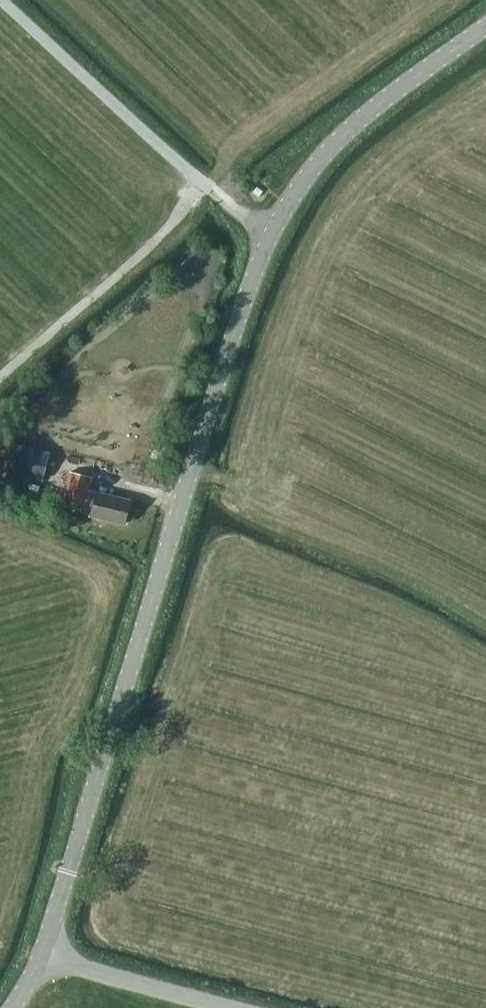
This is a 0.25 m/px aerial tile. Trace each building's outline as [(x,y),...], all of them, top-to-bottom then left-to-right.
[(14,443),(7,471),(42,480),(49,453),(14,443)] [(62,504),(82,509),(81,513),(90,515),(124,524),(130,501),(87,490),(91,477),(70,471),(62,504)]
